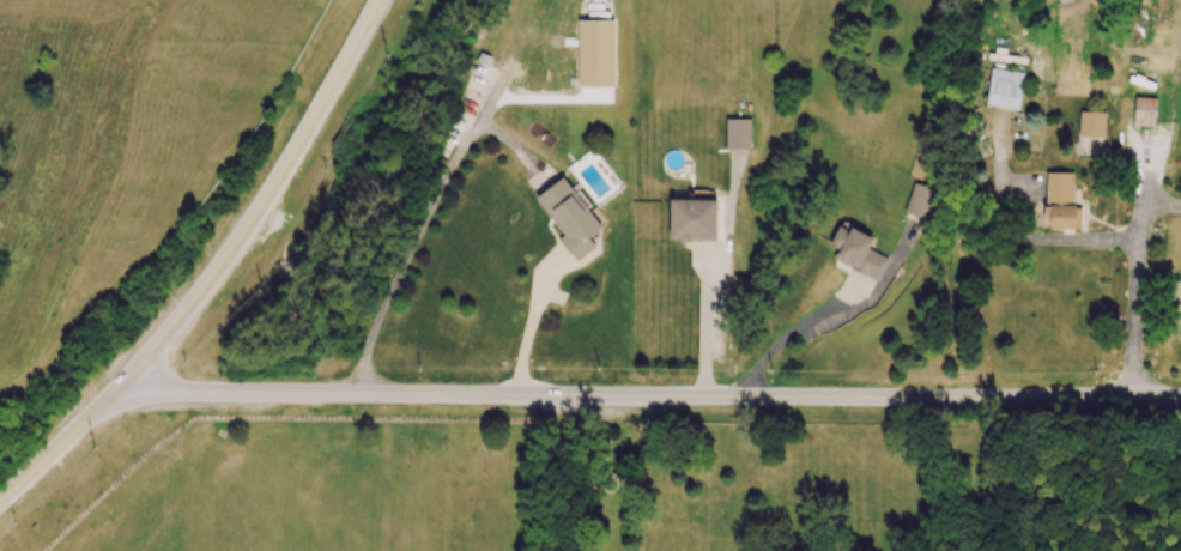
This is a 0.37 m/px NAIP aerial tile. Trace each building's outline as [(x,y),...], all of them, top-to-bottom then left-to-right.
[(1018,110),(1024,73),(991,67),(985,104),(1018,110)] [(1155,98),(1134,97),(1133,124),(1154,125),(1155,98)] [(1078,136),(1104,137),(1104,112),(1079,111),(1078,136)] [(725,149),(749,149),(750,119),(725,118),(725,149)] [(1072,172),(1044,173),(1046,221),(1049,221),(1049,229),(1080,228),(1079,206),(1073,206),(1072,172)] [(535,196),(563,236),(559,238),(575,261),(595,247),(588,237),(600,228),(563,176),(535,196)] [(935,190),(912,186),(907,213),(930,217),(935,190)] [(669,240),(715,241),(716,200),(670,199),(669,240)] [(832,259),(877,281),(888,258),(868,248),(873,237),(840,221),(829,245),(837,249),(832,259)]
